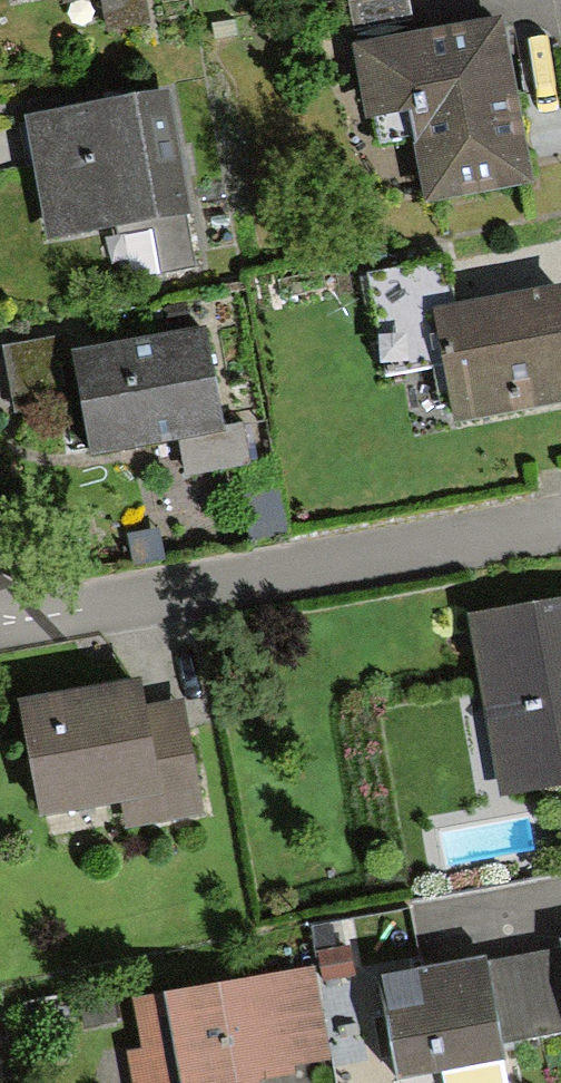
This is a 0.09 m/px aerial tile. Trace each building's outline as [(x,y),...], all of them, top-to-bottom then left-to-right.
[(106,39),(143,33),(138,0),(100,0),(106,39)] [(348,45),(403,36),(397,0),(366,0),(342,4),(348,45)] [(519,181),(493,21),(403,36),(348,45),(359,107),(403,100),(419,197),(519,181)] [(169,93),(21,115),(39,235),(148,218),(156,272),(195,266),(169,93)] [(548,286),(447,301),(441,263),(367,274),(380,363),(439,354),(448,418),(560,401),(560,375),(548,286)] [(198,332),(68,351),(82,446),(174,433),(212,428),(198,332)] [(56,341),(0,351),(0,370),(8,417),(67,406),(56,341)] [(234,425),(212,428),(174,433),(180,476),(239,467),(234,425)] [(473,617),(499,792),(560,782),(560,604),(473,617)] [(126,682),(16,699),(33,804),(113,792),(119,831),(187,821),(169,704),(130,710),(126,682)] [(337,975),(333,946),(309,950),(313,978),(337,975)] [(488,963),(503,1049),(560,1039),(560,996),(553,952),(488,963)] [(488,963),(382,982),(397,1067),(503,1049),(488,963)] [(128,1003),(137,1057),(120,1060),(124,1082),(247,1082),(246,1075),(319,1063),(304,974),(128,1003)] [(98,985),(70,989),(75,1026),(103,1023),(98,985)]
